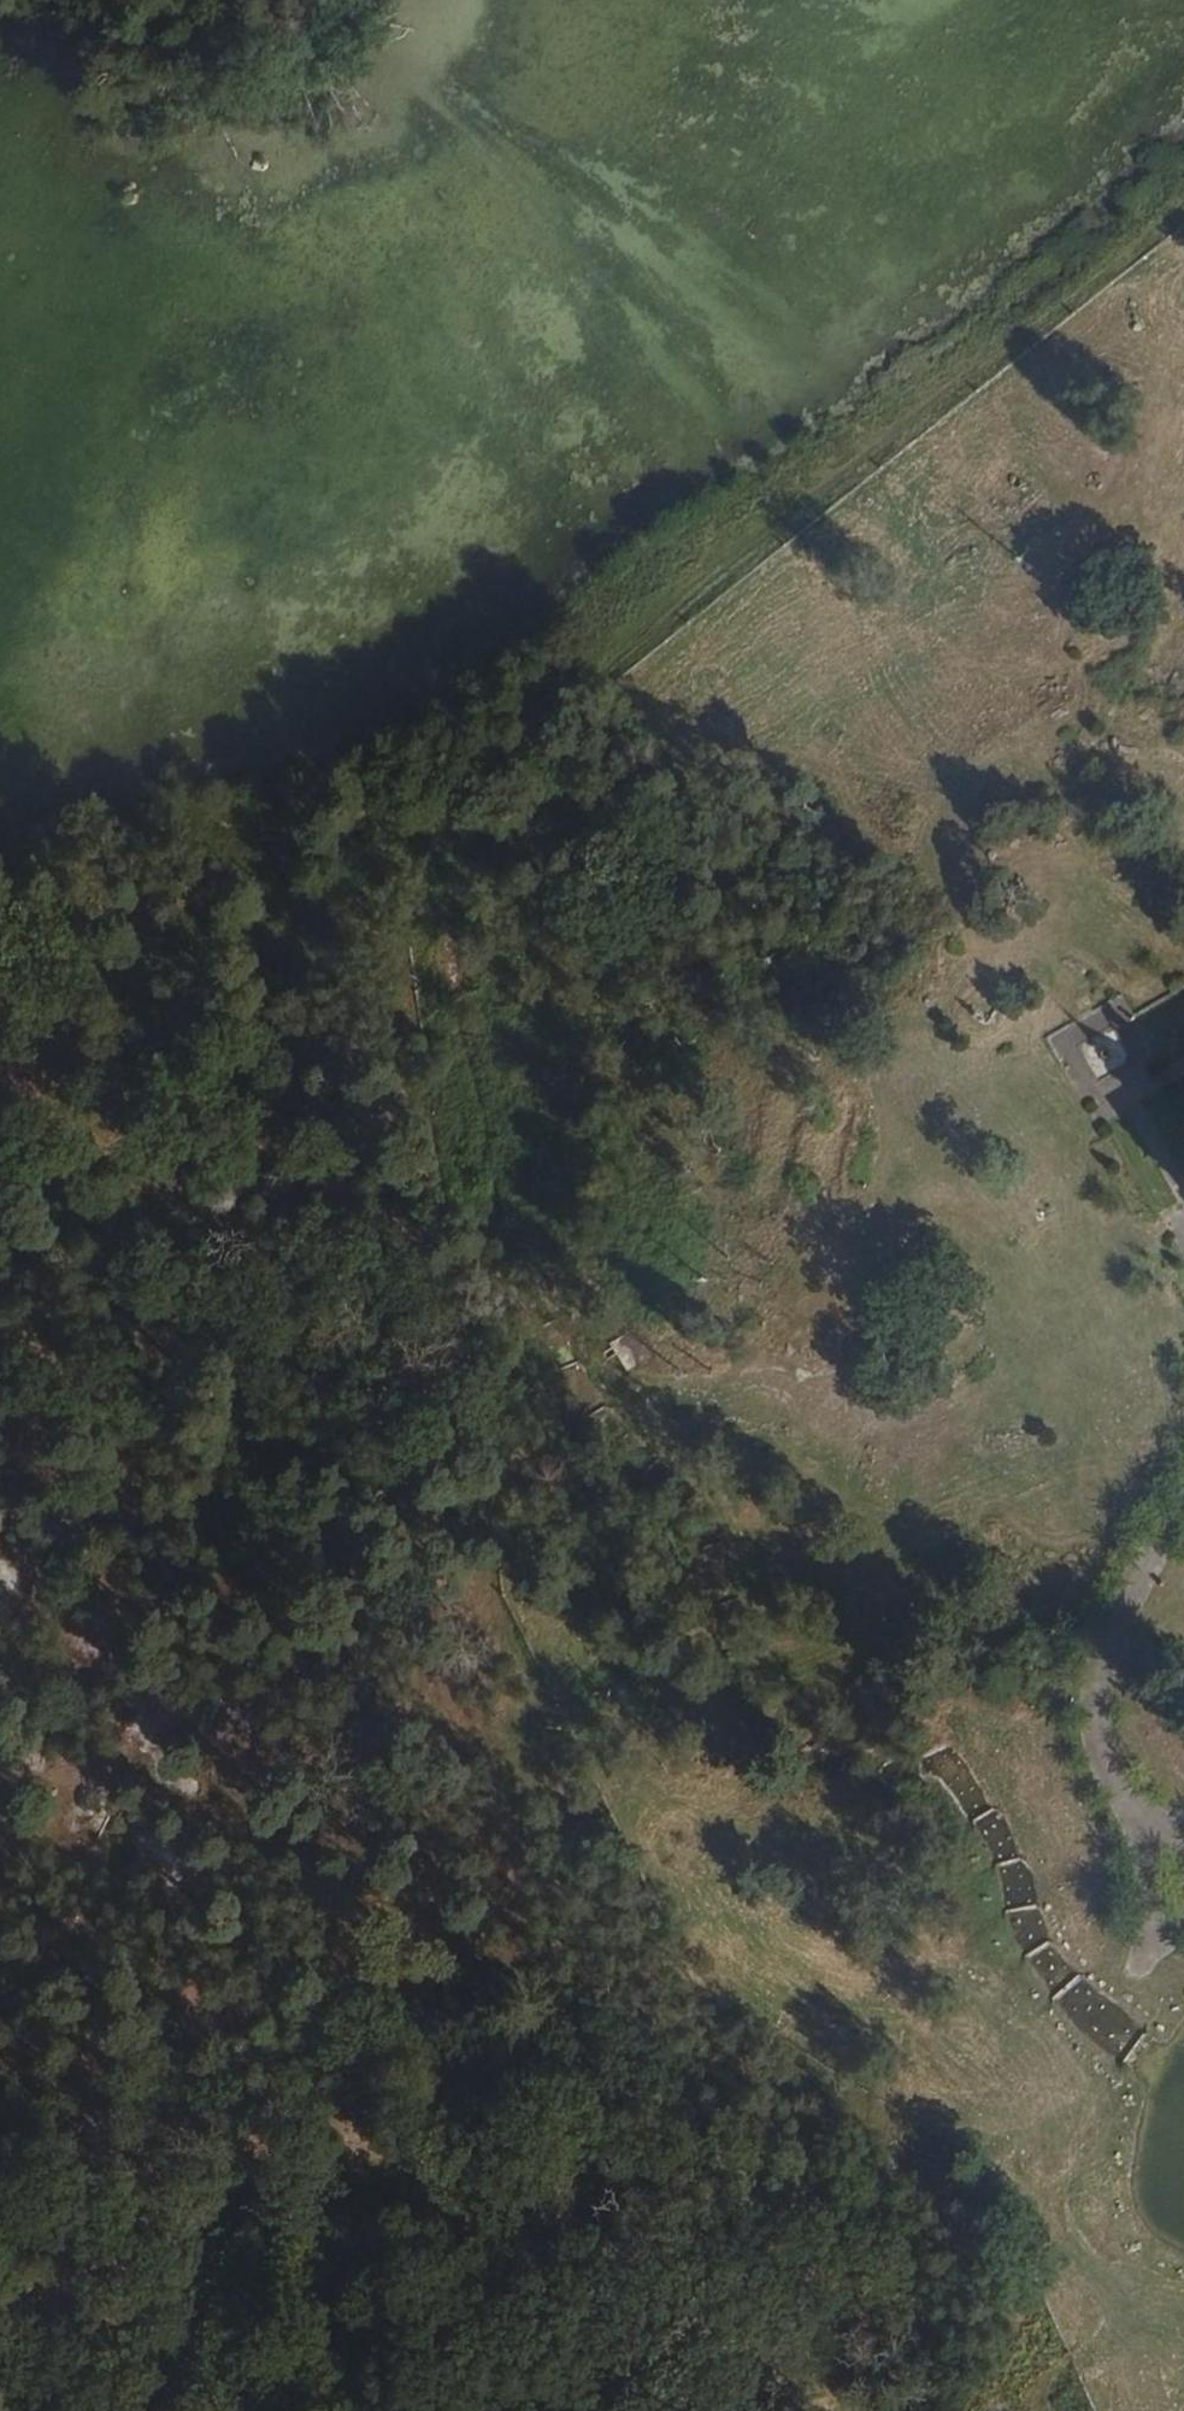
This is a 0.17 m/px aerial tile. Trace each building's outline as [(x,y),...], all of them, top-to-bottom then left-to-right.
[(1132,1065),(1122,1043),(1139,1035),(1122,998),(1047,1032),(1074,1091),(1132,1065)] [(1181,1186),(1155,1184),(1153,1200),(1179,1204),(1183,1216),(1183,1184),(1181,1186)] [(1175,1241),(1183,1268),(1183,1233),(1175,1241)]
